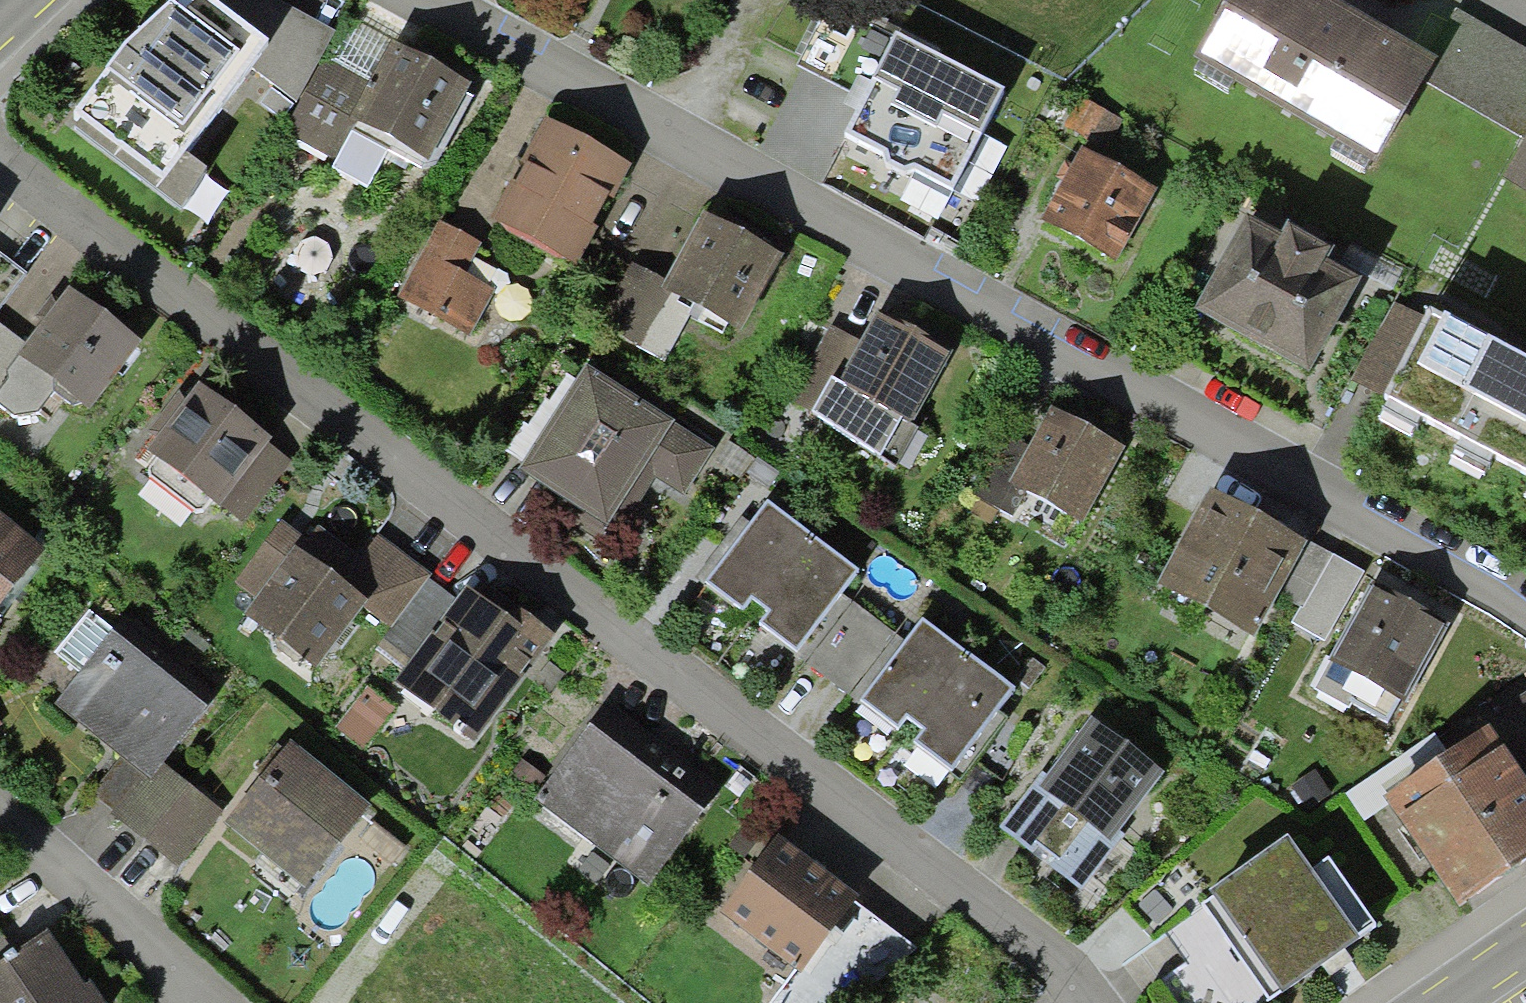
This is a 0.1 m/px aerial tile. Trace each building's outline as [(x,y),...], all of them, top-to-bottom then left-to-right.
[(257,48),(194,0),(176,0),(111,61),(64,121),(155,183),(218,89),(257,48)] [(1422,85),(1434,63),(1320,0),(1233,0),(1198,62),(1378,163),(1422,85)] [(1434,63),(1422,85),(1525,141),(1525,52),(1459,16),(1434,63)] [(427,143),(467,77),(387,29),(361,72),(327,51),(286,120),(328,144),(355,100),(427,143)] [(944,192),(992,95),(887,44),(839,141),(944,192)] [(1104,159),(1122,127),(1068,98),(1052,128),(1082,144),(1037,226),(1113,267),(1156,187),(1104,159)] [(573,246),(624,152),(545,109),(493,203),(573,246)] [(1501,184),(1525,199),(1525,142),(1501,184)] [(733,320),(774,245),(693,200),(656,266),(628,250),(595,309),(667,348),(694,299),(733,320)] [(476,318),(506,267),(474,248),(483,233),(439,208),(400,274),(476,318)] [(1307,375),(1359,274),(1247,217),(1195,318),(1307,375)] [(0,260),(0,310),(24,278),(0,260)] [(142,347),(68,290),(26,343),(0,322),(0,407),(13,417),(38,413),(54,392),(86,417),(142,347)] [(900,416),(940,354),(866,306),(847,336),(831,325),(785,396),(902,471),(927,433),(900,416)] [(1429,315),(1375,409),(1525,487),(1525,366),(1429,315)] [(681,485),(711,437),(576,354),(514,454),(605,510),(637,459),(681,485)] [(244,512),(289,449),(261,428),(268,418),(196,367),(144,440),(244,512)] [(1070,520),(1111,445),(1038,406),(1019,443),(989,427),(968,465),(1070,520)] [(1240,634),(1290,544),(1196,492),(1146,582),(1240,634)] [(940,771),(1000,691),(907,621),(890,643),(833,600),(851,577),(752,503),(690,583),(940,771)] [(44,560),(0,523),(0,612),(44,560)] [(466,738),(541,635),(458,575),(444,595),(388,554),(359,593),(269,528),(217,599),(310,666),(347,615),(381,640),(364,664),(466,738)] [(1381,719),(1433,621),(1324,563),(1288,630),(1321,647),(1298,692),(1342,715),(1348,702),(1381,719)] [(210,805),(156,761),(206,700),(87,603),(22,681),(109,753),(76,793),(162,864),(210,805)] [(1525,848),(1525,670),(1352,790),(1436,910),(1525,848)] [(353,747),(384,709),(360,691),(330,729),(353,747)] [(635,882),(699,792),(588,714),(524,804),(635,882)] [(1073,884),(1152,770),(1075,716),(996,831),(1073,884)] [(293,879),(351,807),(270,741),(211,813),(293,879)] [(1271,997),(1349,943),(1275,835),(1196,889),(1271,997)] [(787,967),(840,898),(763,839),(710,908),(787,967)] [(36,929),(2,951),(0,948),(0,1002),(84,1002),(36,929)]
